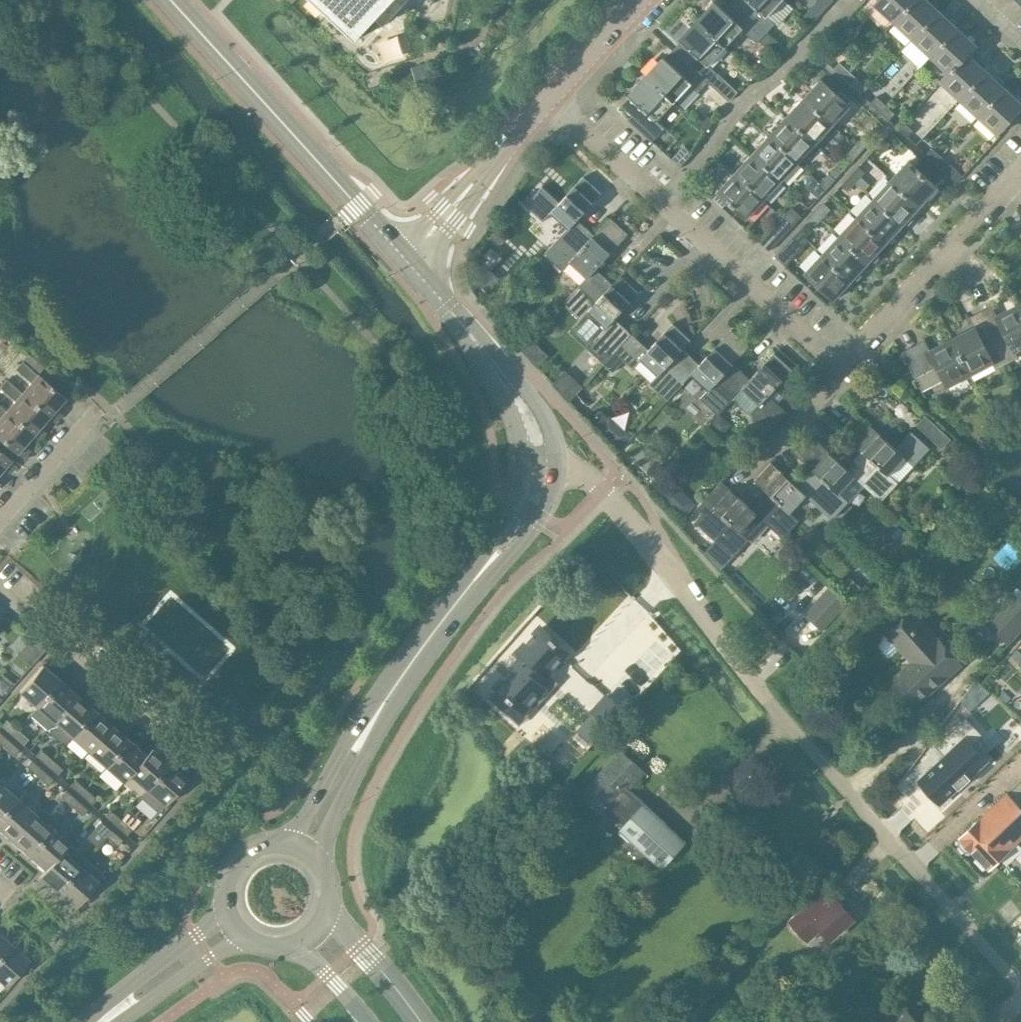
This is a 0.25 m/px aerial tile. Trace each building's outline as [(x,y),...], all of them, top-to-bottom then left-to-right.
[(355,39),(391,0),(312,0),(355,39)] [(697,19),(725,44),(741,26),(758,40),(758,41),(765,32),(731,1),(725,8),(716,0),(715,0),(697,19)] [(731,1),(765,32),(774,22),(766,15),(779,0),(732,0),(731,1)] [(894,22),(915,0),(880,0),(875,5),(894,22)] [(913,40),(939,11),(927,0),(915,0),(894,22),(913,40)] [(811,8),(804,16),(811,24),(814,21),(819,16),(811,8)] [(913,40),(932,57),(958,28),(939,11),(913,40)] [(683,39),(674,49),(707,80),(715,71),(717,69),(709,62),(725,44),(697,19),(680,37),(683,39)] [(932,57),(948,72),(949,74),(967,54),(976,45),(958,28),(932,57)] [(664,55),(645,75),(673,101),(690,82),(698,90),(707,80),(674,49),(666,57),(664,55)] [(940,81),(960,99),(986,71),(967,54),(949,74),(948,72),(940,81)] [(844,76),(850,70),(840,60),(834,67),(844,76)] [(844,76),(853,84),(862,93),(869,86),(859,77),(850,70),(844,76)] [(715,71),(707,80),(718,90),(726,81),(715,71)] [(960,99),(978,116),(1004,87),(986,71),(960,99)] [(673,101),(645,75),(628,94),(630,96),(622,104),(633,114),(656,136),(665,126),(657,119),(673,101)] [(820,79),(803,98),(831,124),(849,105),(820,79)] [(978,116),(996,133),(1020,106),(1020,103),(1004,87),(978,116)] [(882,111),(887,105),(876,96),(871,101),(882,111)] [(803,98),(786,116),(814,143),(831,124),(803,98)] [(895,113),(887,105),(882,111),(889,118),(895,113)] [(633,114),(630,118),(653,139),(656,136),(633,114)] [(786,116),(769,134),(797,161),(814,143),(786,116)] [(904,121),(898,127),(908,136),(913,130),(904,121)] [(769,134),(752,152),(780,179),(797,161),(769,134)] [(863,135),(854,145),(860,151),(869,141),(863,135)] [(884,138),(875,147),(882,154),(891,144),(884,138)] [(860,151),(854,145),(845,154),(851,160),(860,151)] [(927,153),(936,162),(943,155),(933,146),(927,153)] [(752,152),(734,171),(763,198),(780,179),(752,152)] [(943,155),(936,162),(956,180),(963,173),(943,155)] [(908,160),(891,179),(919,205),(937,186),(908,160)] [(858,165),(849,175),(856,182),(865,172),(858,165)] [(763,198),(734,171),(717,191),(745,217),(763,198)] [(829,173),(820,182),(826,187),(835,178),(829,173)] [(595,233),(596,232),(578,217),(602,191),(584,174),(560,200),(542,184),(526,202),(544,219),(552,210),(569,226),(561,234),(579,251),(595,233)] [(856,182),(849,175),(841,183),(848,191),(856,182)] [(891,179),(874,198),(902,224),(919,205),(891,179)] [(826,187),(820,182),(812,191),(818,197),(826,187)] [(874,198),(857,216),(885,242),(902,224),(874,198)] [(824,202),(815,211),(822,218),(831,208),(824,202)] [(790,205),(781,215),(792,225),(801,215),(790,205)] [(822,218),(815,211),(806,221),(814,228),(822,218)] [(792,225),(781,215),(758,240),(769,250),(792,225)] [(588,275),(580,284),(598,300),(614,282),(614,281),(598,266),(629,232),(611,216),(596,232),(595,233),(579,251),(561,234),(545,252),(563,268),(571,260),(588,275)] [(857,216),(840,234),(868,260),(885,242),(857,216)] [(774,255),(783,264),(808,238),(798,229),(774,255)] [(840,234),(823,253),(851,279),(868,260),(840,234)] [(851,279),(823,253),(805,273),(833,299),(851,279)] [(580,284),(564,301),(582,318),(590,309),(606,324),(598,333),(586,346),(605,363),(617,350),(633,332),(615,315),(639,288),(621,272),(614,281),(614,282),(598,300),(580,284)] [(980,311),(1005,361),(1013,357),(1015,353),(1014,350),(1020,347),(1020,308),(1019,304),(997,315),(992,305),(980,311)] [(974,328),(952,339),(970,373),(993,361),(995,366),(1005,361),(980,311),(969,317),(974,328)] [(617,350),(605,363),(614,372),(626,358),(634,365),(641,357),(658,373),(650,381),(668,397),(684,380),(667,365),(683,346),(691,337),(673,320),(649,346),(633,332),(617,350)] [(700,361),(683,346),(667,365),(684,380),(692,372),(709,387),(700,396),(719,414),(719,413),(736,395),(718,379),(734,362),(734,361),(750,343),(732,326),(700,361)] [(531,338),(521,349),(538,367),(549,355),(531,338)] [(947,385),(970,373),(952,339),(931,350),(925,340),(903,352),(922,389),(944,378),(947,385)] [(734,362),(718,379),(736,395),(743,387),(760,402),(751,411),(770,428),(786,410),(768,394),(793,367),(775,351),(751,377),(734,361),(734,362)] [(49,416),(54,421),(58,417),(56,416),(60,412),(56,408),(65,397),(38,374),(22,361),(16,368),(31,382),(22,392),(49,416)] [(565,370),(553,384),(569,403),(583,387),(574,378),(565,370)] [(22,392),(7,379),(0,386),(0,387),(15,400),(6,410),(33,434),(38,439),(42,435),(40,434),(44,430),(40,426),(49,416),(22,392)] [(6,410),(0,405),(0,438),(17,453),(17,452),(23,457),(26,453),(25,452),(28,448),(24,444),(33,434),(6,410)] [(609,416),(598,428),(619,447),(630,435),(609,416)] [(854,441),(862,448),(881,465),(865,484),(882,500),(898,482),(890,474),(905,458),(914,465),(930,447),(912,431),(897,447),(871,423),(854,441)] [(936,424),(927,434),(942,448),(951,438),(936,424)] [(795,452),(812,468),(813,468),(831,484),(814,502),(832,519),(849,501),(840,494),(856,476),(865,484),(881,465),(862,448),(847,465),(812,433),(795,452)] [(4,468),(8,471),(11,467),(13,468),(16,465),(11,460),(11,459),(0,449),(0,472),(4,468)] [(755,479),(764,487),(782,503),(766,521),(783,536),(798,519),(790,512),(806,495),(814,502),(831,484),(813,468),(812,468),(798,484),(772,461),(755,479)] [(723,479),(698,506),(707,515),(700,523),(717,539),(734,555),(751,537),(748,535),(742,529),(757,513),(766,521),(782,503),(764,487),(749,503),(723,479)] [(1009,642),(1020,629),(1020,600),(1013,592),(986,621),(1009,642)] [(962,664),(912,609),(886,633),(911,661),(886,684),(910,711),(962,664)] [(526,655),(497,685),(508,695),(507,696),(513,702),(514,701),(524,710),(544,689),(539,683),(568,653),(557,643),(558,642),(552,636),(551,637),(541,628),(528,642),(521,649),(526,655)] [(37,706),(60,680),(42,664),(19,690),(37,706)] [(977,679),(961,700),(970,710),(990,691),(981,683),(977,679)] [(47,729),(48,729),(50,726),(77,695),(60,680),(37,706),(30,714),(47,729)] [(94,710),(77,695),(50,726),(50,733),(60,741),(67,741),(71,736),(94,710)] [(590,717),(579,730),(593,743),(624,709),(607,695),(603,699),(603,700),(598,706),(597,706),(592,711),(594,712),(590,717)] [(111,725),(94,710),(71,736),(89,751),(111,725)] [(957,787),(958,788),(970,778),(969,776),(986,760),(972,745),(983,735),(966,717),(935,745),(944,756),(918,780),(940,803),(957,787)] [(12,734),(17,728),(7,719),(2,725),(12,734)] [(129,740),(111,725),(89,751),(106,766),(129,740)] [(28,738),(17,728),(12,734),(23,744),(28,738)] [(3,745),(8,739),(0,732),(0,742),(3,745)] [(8,739),(3,745),(14,755),(19,749),(8,739)] [(145,754),(129,740),(106,766),(124,782),(130,774),(129,774),(146,755),(145,754)] [(129,774),(130,774),(147,789),(169,763),(152,747),(145,754),(146,755),(129,774)] [(47,764),(52,759),(41,749),(36,755),(47,764)] [(620,830),(661,868),(686,841),(625,785),(631,779),(635,783),(645,771),(621,749),(580,794),(600,812),(604,809),(623,827),(620,830)] [(38,775),(43,769),(32,759),(27,765),(38,775)] [(63,768),(52,759),(47,764),(58,774),(63,768)] [(169,763),(147,789),(140,796),(158,812),(187,778),(169,763)] [(53,778),(43,769),(38,775),(48,784),(53,778)] [(81,794),(86,789),(75,779),(70,784),(81,794)] [(17,798),(0,783),(0,818),(17,798)] [(72,805),(77,799),(66,789),(61,795),(72,805)] [(97,798),(86,789),(81,794),(92,804),(97,798)] [(959,837),(961,839),(960,844),(965,850),(971,850),(989,869),(1020,838),(1020,807),(1008,793),(959,837)] [(17,798),(0,818),(0,829),(12,839),(35,813),(17,798)] [(88,809),(77,799),(72,805),(82,815),(88,809)] [(35,813),(12,839),(29,854),(52,828),(57,822),(56,820),(44,809),(43,810),(40,807),(35,813)] [(115,825),(121,819),(110,809),(105,815),(115,825)] [(132,828),(121,819),(115,825),(127,834),(132,828)] [(95,826),(106,835),(111,829),(100,820),(95,826)] [(29,854),(46,869),(63,850),(63,851),(70,843),(52,828),(29,854)] [(111,829),(106,835),(117,845),(123,839),(111,829)] [(43,872),(39,876),(57,891),(80,865),(87,858),(70,843),(63,851),(63,850),(46,869),(43,872)] [(80,865),(57,891),(75,907),(104,873),(87,858),(80,866),(80,865)] [(790,921),(800,932),(807,940),(820,928),(830,938),(854,917),(828,888),(790,921)] [(12,943),(0,933),(0,957),(12,943)] [(0,957),(0,979),(7,985),(29,959),(12,943),(0,957)] [(905,1007),(892,1018),(887,1013),(877,1021),(918,1021),(905,1007)]
